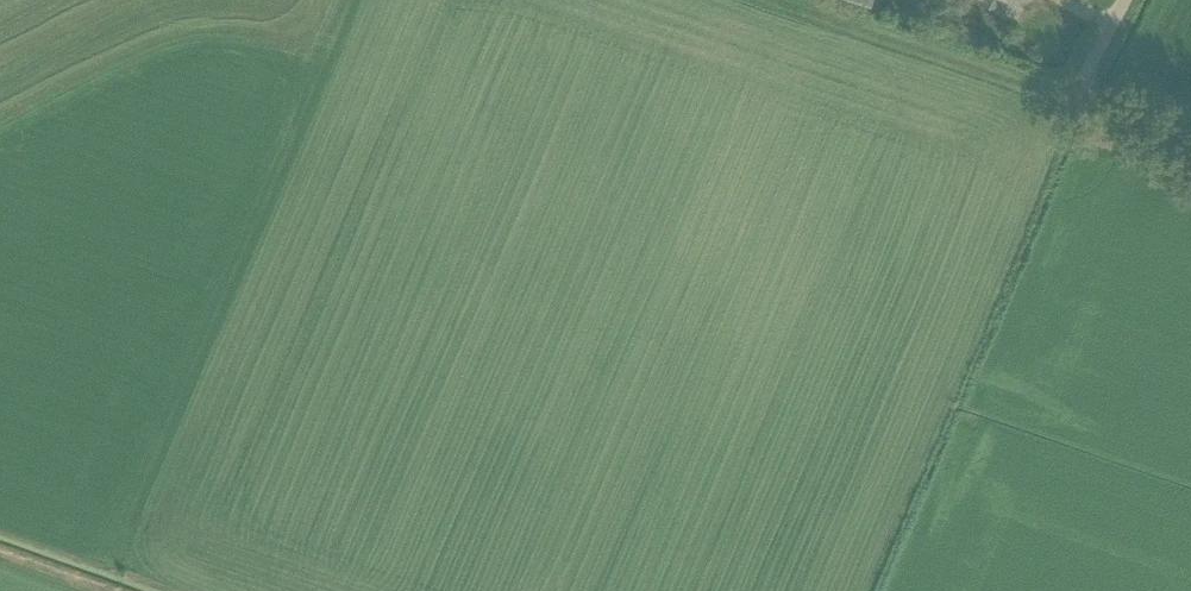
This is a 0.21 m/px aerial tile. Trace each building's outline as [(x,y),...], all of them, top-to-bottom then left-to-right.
[(871,9),(874,0),(842,0),(871,9)] [(983,9),(1024,24),(1033,0),(987,0),(983,9)]
